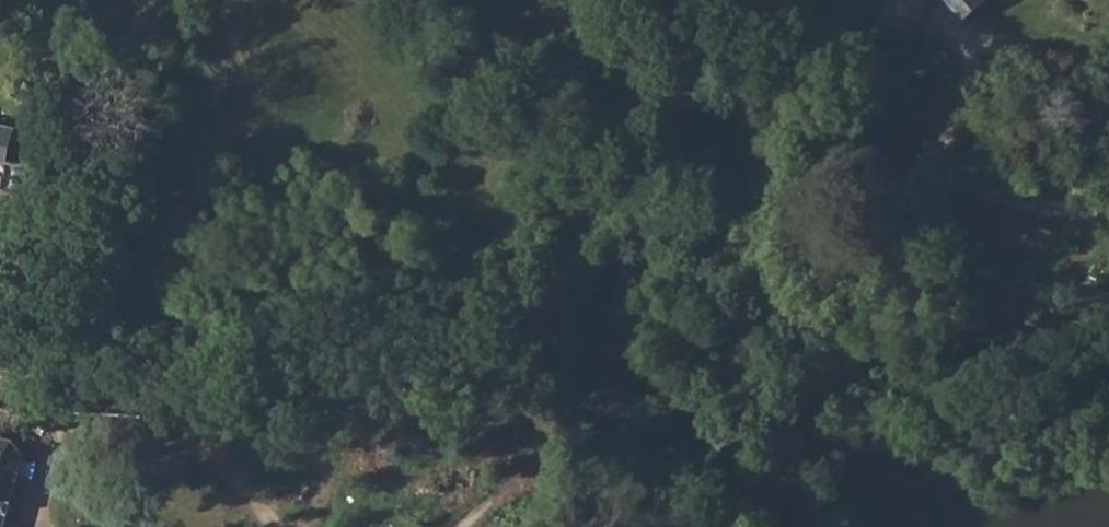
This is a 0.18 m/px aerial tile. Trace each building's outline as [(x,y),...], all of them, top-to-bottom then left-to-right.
[(965,18),(986,0),(949,0),(965,18)] [(8,157),(16,125),(0,120),(0,155),(8,157)] [(551,359),(539,361),(541,374),(553,372),(551,359)] [(23,457),(15,443),(0,440),(0,526),(5,526),(23,457)]
